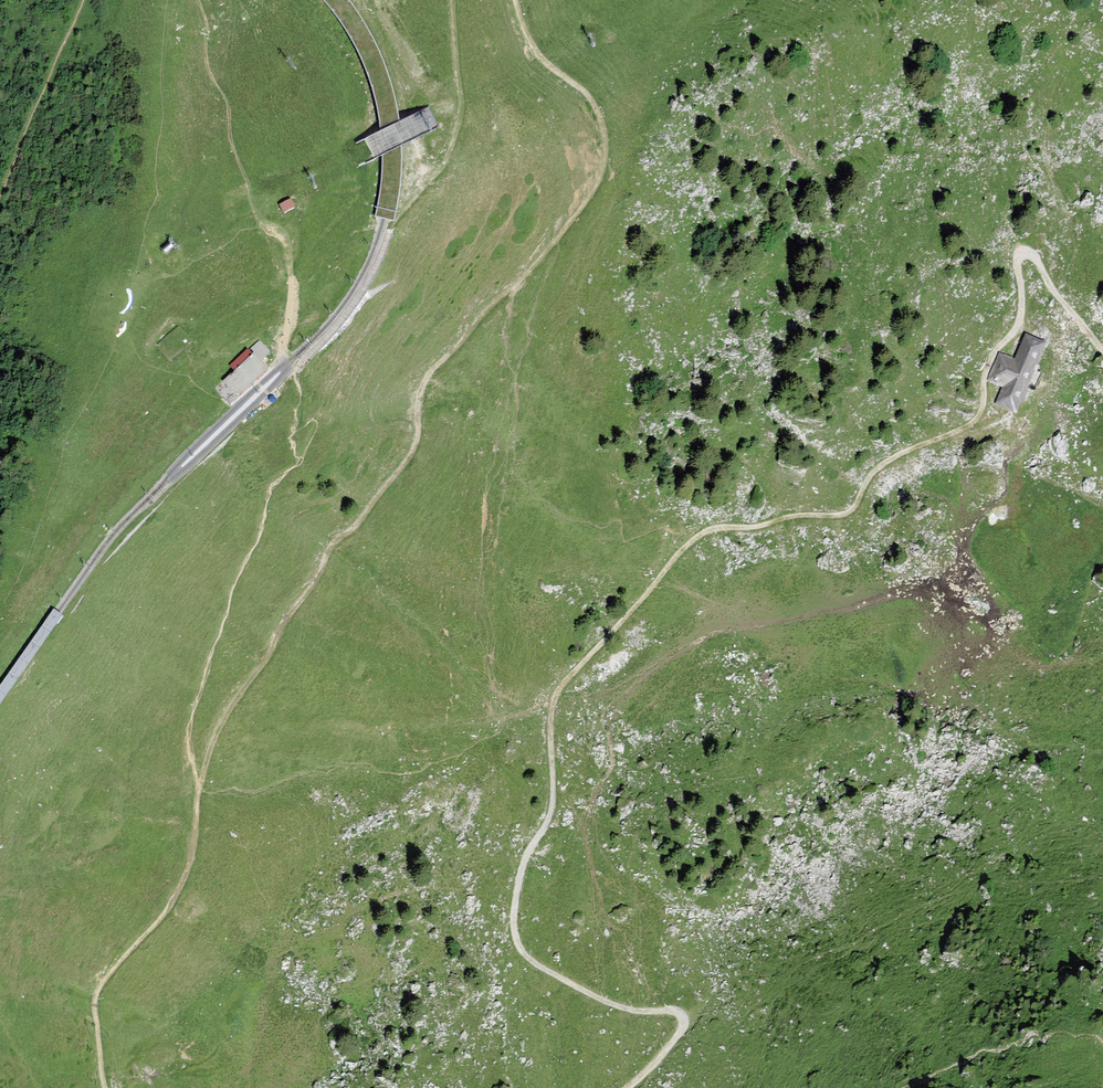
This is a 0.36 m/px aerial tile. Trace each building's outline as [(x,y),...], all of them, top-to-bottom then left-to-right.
[(291,200),(280,206),(284,214),(295,209),(291,200)] [(1027,336),(1017,360),(1000,353),(989,380),(1004,386),(997,403),(1016,410),(1044,342),(1027,336)] [(234,371),(223,382),(237,397),(267,369),(248,348),(229,366),(234,371)]
